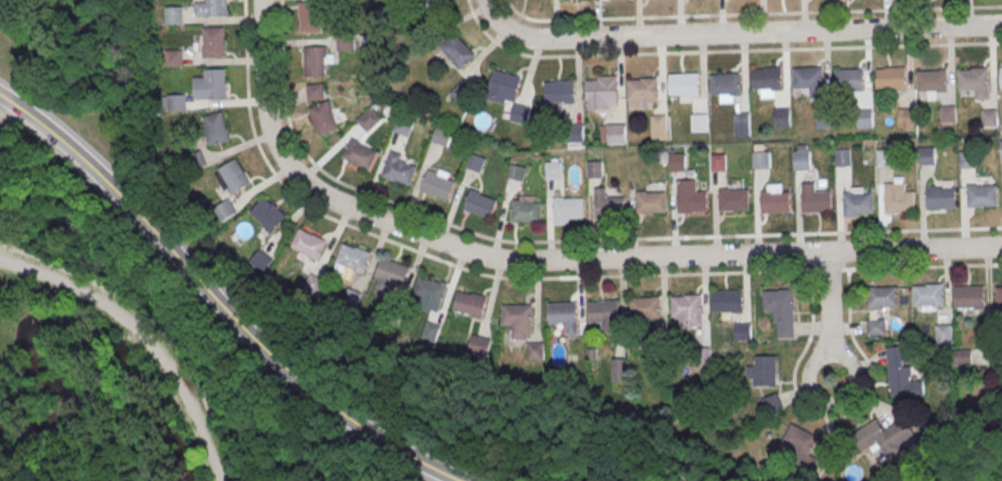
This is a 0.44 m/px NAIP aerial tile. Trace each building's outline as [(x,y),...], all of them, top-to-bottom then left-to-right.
[(209,19),(230,18),(229,0),(209,0),(209,19)] [(432,18),(453,14),(450,0),(429,0),(432,18)] [(302,5),(302,35),(323,35),(322,4),(302,5)] [(167,9),(184,9),(184,25),(167,25),(167,9)] [(205,30),(205,61),(226,60),(225,30),(205,30)] [(441,50),(461,72),(476,58),(455,37),(441,50)] [(305,49),(306,79),(326,79),(325,48),(305,49)] [(168,52),(185,52),(185,68),(168,69),(168,52)] [(750,68),(779,66),(780,87),(751,88),(750,68)] [(792,68),(821,66),(822,87),(793,88),(792,68)] [(875,67),(904,66),(905,87),(876,88),(875,67)] [(958,69),(987,67),(988,88),(959,90),(958,69)] [(835,69),(864,68),(865,89),(835,90),(835,69)] [(917,71),(946,69),(947,90),(917,92),(917,71)] [(207,72),(207,80),(195,80),(196,103),(228,102),(227,72),(207,72)] [(494,72),(486,101),(505,106),(506,102),(515,105),(522,79),(494,72)] [(668,73),(697,72),(698,93),(669,94),(668,73)] [(709,73),(738,72),(739,93),(710,94),(709,73)] [(585,79),(598,79),(598,75),(617,75),(617,103),(610,103),(610,107),(587,108),(586,100),(585,100),(585,79)] [(626,79),(655,78),(656,98),(627,100),(626,79)] [(544,81),(573,80),(574,101),(545,102),(544,81)] [(306,85),(309,100),(326,98),(323,82),(306,85)] [(450,96),(463,82),(476,95),(463,108),(450,96)] [(170,97),(187,97),(187,113),(170,113),(170,97)] [(308,107),(327,99),(338,127),(320,135),(308,107)] [(515,106),(531,110),(526,127),(510,123),(515,106)] [(368,132),(381,119),(370,108),(357,121),(368,132)] [(940,108),(957,108),(957,126),(941,126),(940,108)] [(203,115),(222,111),(229,140),(210,145),(203,115)] [(774,111),(791,111),(791,129),(775,129),(774,111)] [(898,111),(915,111),(915,129),(899,129),(898,111)] [(816,112),(833,112),(833,130),(817,130),(816,112)] [(857,112),(874,112),(874,129),(858,130),(857,112)] [(982,112),(999,112),(999,129),(983,130),(982,112)] [(399,115),(413,121),(407,137),(393,132),(399,115)] [(734,115),(750,115),(750,135),(735,136),(734,115)] [(652,117),(667,117),(668,142),(652,142),(652,117)] [(691,117),(708,117),(708,135),(692,135),(691,117)] [(609,127),(625,126),(626,144),(609,145),(609,127)] [(452,134),(437,127),(431,140),(446,147),(452,134)] [(567,127),(583,127),(584,145),(567,145),(567,127)] [(377,151),(369,169),(341,156),(349,138),(377,151)] [(919,149),(936,149),(937,167),(920,167),(919,149)] [(834,151),(851,150),(851,168),(835,169),(834,151)] [(876,151),(893,151),(894,169),(877,169),(876,151)] [(753,154),(770,153),(770,171),(754,171),(753,154)] [(794,154),(811,153),(811,171),(795,172),(794,154)] [(959,153),(976,153),(976,171),(960,171),(959,153)] [(472,154),(486,159),(480,176),(466,170),(472,154)] [(391,156),(383,178),(410,188),(418,169),(400,162),(401,160),(391,156)] [(669,156),(685,156),(686,174),(669,174),(669,156)] [(711,157),(727,156),(728,174),(711,174),(711,157)] [(218,168),(236,158),(250,183),(232,194),(228,188),(224,190),(215,173),(219,170),(218,168)] [(586,162),(602,162),(603,180),(586,180),(586,162)] [(545,164),(562,163),(562,181),(546,182),(545,164)] [(508,177),(523,181),(526,167),(511,164),(508,177)] [(429,171),(421,193),(448,203),(456,184),(438,177),(439,175),(429,171)] [(677,184),(677,212),(707,211),(707,190),(696,191),(696,179),(681,180),(677,184)] [(801,183),(802,212),(832,211),(831,190),(815,191),(814,182),(801,183)] [(967,184),(968,206),(998,205),(997,185),(978,185),(978,183),(967,184)] [(925,186),(926,208),(956,208),(955,187),(936,188),(936,186),(925,186)] [(718,188),(719,210),(749,209),(748,189),(729,189),(729,187),(718,188)] [(884,190),(885,212),(915,211),(914,191),(895,191),(895,189),(884,190)] [(471,190),(463,212),(491,223),(498,203),(480,197),(481,194),(471,190)] [(635,191),(636,213),(666,212),(666,192),(646,192),(646,190),(635,191)] [(760,190),(760,212),(790,211),(790,191),(771,192),(771,190),(760,190)] [(842,191),(843,213),(873,213),(873,192),(853,193),(853,191),(842,191)] [(250,212),(263,196),(271,202),(272,201),(278,206),(277,207),(286,215),(272,231),(250,212)] [(214,208),(224,221),(238,211),(228,198),(214,208)] [(596,199),(596,221),(627,220),(626,200),(607,200),(607,198),(596,199)] [(553,199),(554,222),(584,221),(583,200),(564,201),(564,199),(553,199)] [(513,202),(512,224),(542,225),(543,205),(524,204),(524,202),(513,202)] [(299,227),(290,246),(317,258),(325,240),(299,227)] [(344,246),(371,256),(364,274),(337,265),(344,246)] [(264,272),(274,259),(260,248),(250,262),(264,272)] [(383,261),(410,271),(404,290),(377,280),(383,261)] [(311,276),(325,281),(319,298),(305,293),(311,276)] [(421,279),(448,289),(442,307),(415,298),(421,279)] [(914,289),(943,288),(943,308),(915,309),(914,289)] [(955,290),(984,288),(985,308),(956,310),(955,290)] [(869,291),(897,290),(898,310),(869,311),(869,291)] [(349,291),(363,296),(357,313),(343,307),(349,291)] [(764,293),(793,292),(793,312),(765,313),(764,293)] [(714,294),(742,293),(743,313),(714,314),(714,294)] [(460,294),(488,301),(483,320),(455,314),(460,294)] [(672,300),(701,299),(702,319),(673,320),(672,300)] [(632,301),(661,300),(661,320),(633,321),(632,301)] [(590,305),(619,304),(620,324),(591,325),(590,305)] [(548,306),(577,305),(578,325),(549,326),(548,306)] [(504,307),(533,308),(532,338),(528,338),(528,342),(513,342),(513,328),(504,327),(504,307)] [(868,322),(885,321),(886,336),(869,337),(868,322)] [(427,323),(441,329),(435,345),(421,340),(427,323)] [(936,327),(952,327),(952,347),(937,348),(936,327)] [(472,337),(491,342),(487,359),(468,354),(472,337)] [(527,345),(544,345),(544,362),(527,363),(527,345)] [(886,349),(891,402),(925,399),(923,383),(911,384),(910,380),(912,380),(911,369),(904,370),(904,366),(908,366),(906,348),(886,349)] [(695,350),(711,350),(712,372),(695,373),(695,350)] [(756,358),(777,358),(777,389),(754,389),(754,381),(747,381),(748,369),(756,369),(756,358)] [(611,361),(628,361),(628,383),(612,384),(611,361)] [(762,402),(778,395),(784,411),(768,418),(762,402)] [(851,433),(875,417),(884,430),(904,417),(914,433),(899,442),(903,448),(887,458),(877,441),(862,451),(851,433)] [(791,424),(816,437),(808,453),(821,461),(814,476),(789,463),(796,449),(781,441),(791,424)]
